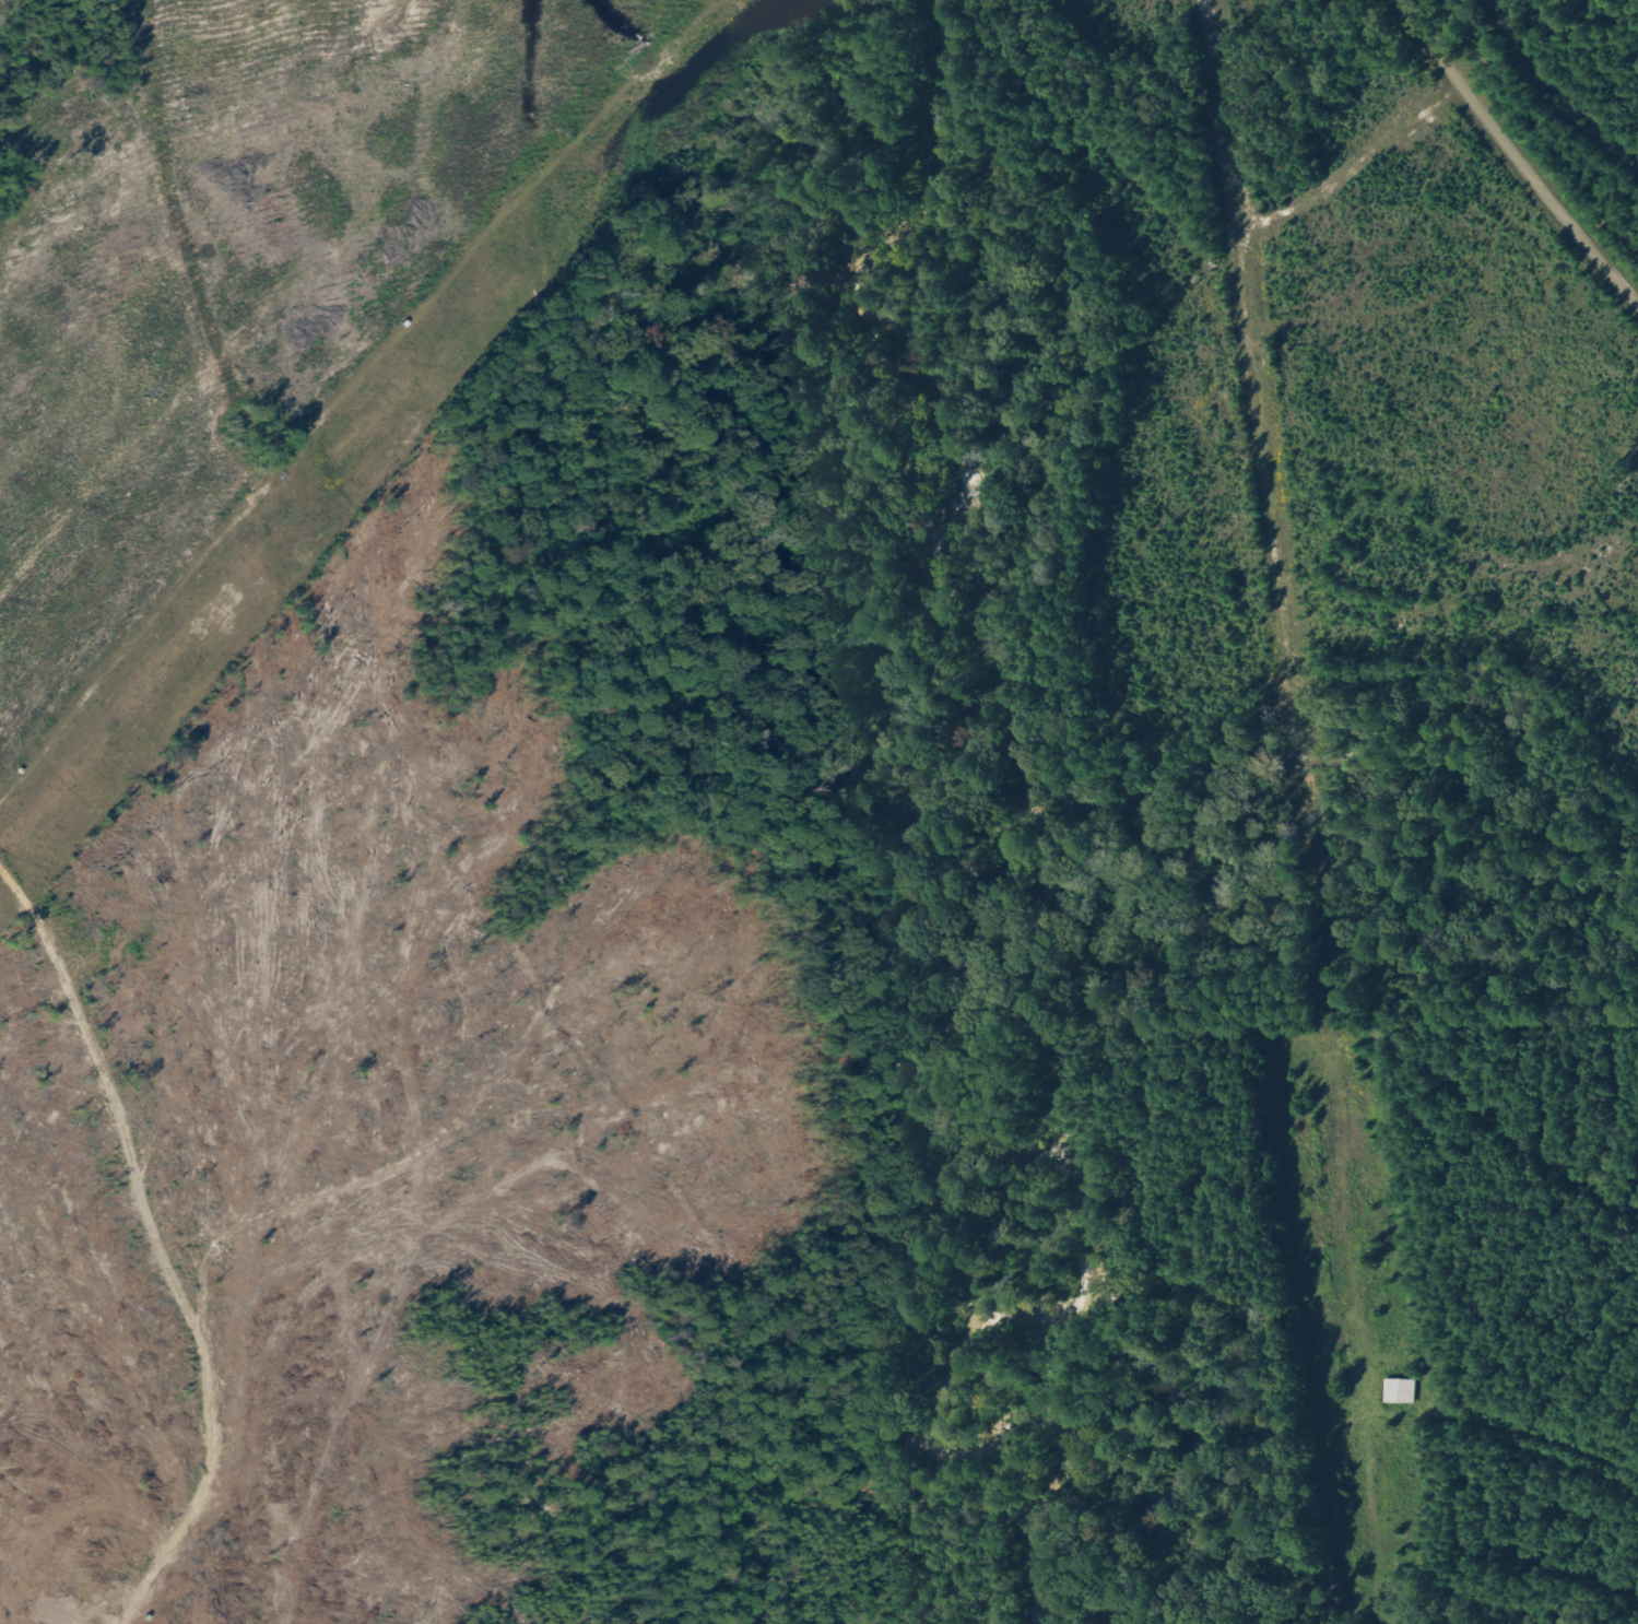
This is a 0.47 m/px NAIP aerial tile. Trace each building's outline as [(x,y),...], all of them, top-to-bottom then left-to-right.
[(1415,1379),(1384,1378),(1384,1403),(1414,1403),(1415,1379)]
